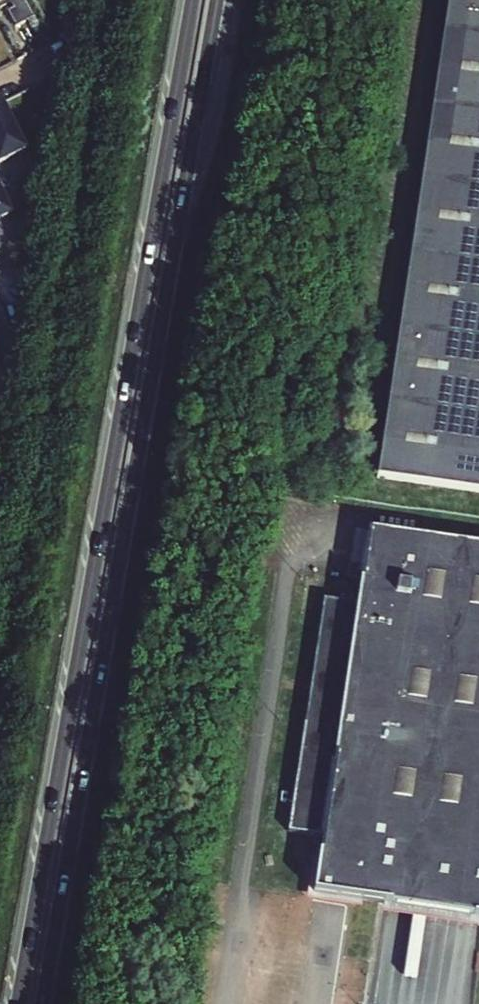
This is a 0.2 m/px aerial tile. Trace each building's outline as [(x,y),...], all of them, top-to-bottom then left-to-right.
[(3,7),(14,28),(33,17),(24,0),(0,0),(0,2),(3,7)] [(375,473),(478,489),(478,0),(447,0),(375,473)] [(23,152),(7,120),(0,124),(0,163),(23,152)] [(478,919),(478,550),(368,535),(358,600),(325,832),(315,897),(478,919)] [(358,600),(324,595),(290,827),(325,832),(358,600)]
